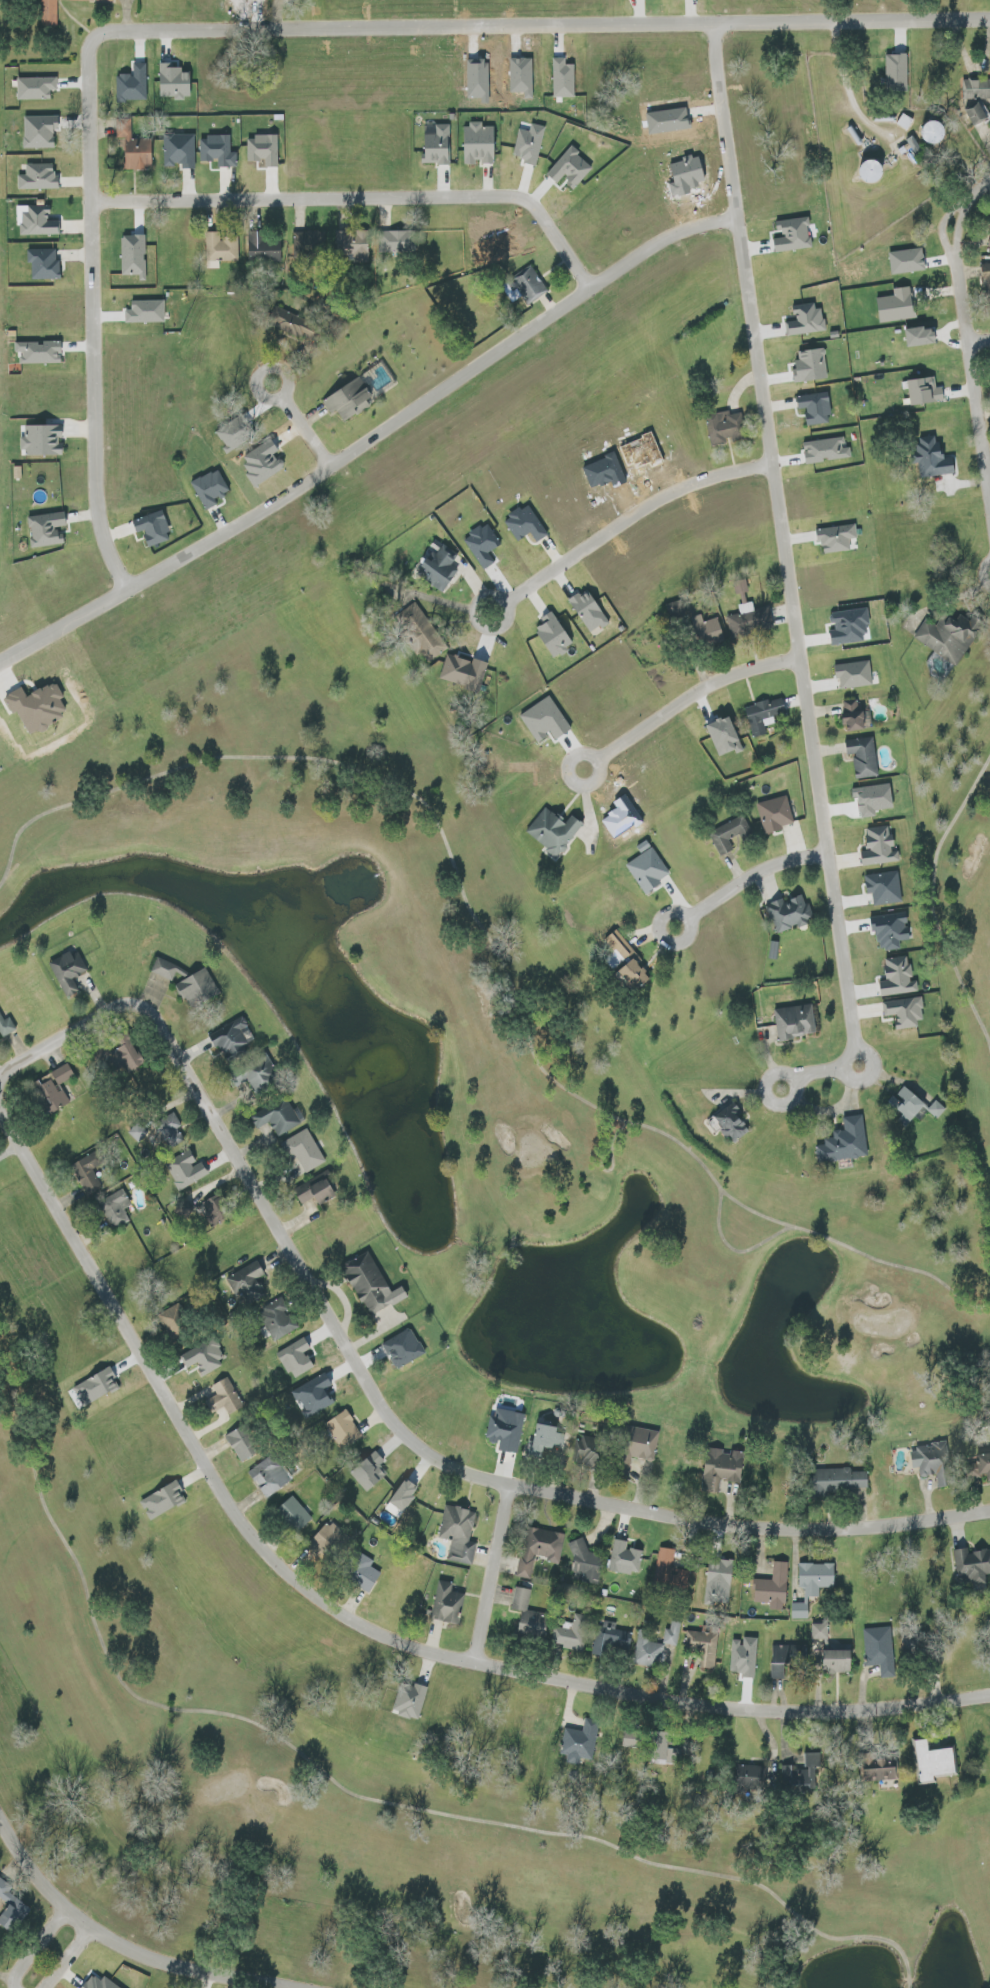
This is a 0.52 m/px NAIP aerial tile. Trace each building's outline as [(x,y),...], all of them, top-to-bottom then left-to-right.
[(40,27),(57,27),(57,1),(114,1),(114,0),(40,0),(40,27)] [(908,54),(886,54),(886,91),(908,91),(908,54)] [(575,98),(574,65),(565,65),(565,58),(552,58),(553,98),(575,98)] [(147,64),(134,63),(133,75),(117,75),(117,101),(147,101),(147,64)] [(161,63),(161,97),(192,97),(192,72),(183,72),(183,68),(173,68),(173,63),(161,63)] [(18,100),(51,100),(51,91),(58,91),(57,78),(17,78),(18,100)] [(965,80),(965,95),(989,96),(989,81),(965,80)] [(985,103),(969,112),(977,127),(989,120),(989,113),(985,103)] [(896,124),(908,131),(914,120),(902,113),(896,124)] [(54,148),(54,130),(59,130),(59,116),(23,117),(24,149),(54,148)] [(951,135),(939,117),(919,131),(930,148),(951,135)] [(131,120),(115,120),(115,143),(125,143),(125,140),(131,140),(131,120)] [(537,164),(546,127),(532,123),(530,132),(520,129),(512,158),(537,164)] [(496,163),(496,126),(483,127),(483,124),(464,124),(465,165),(475,164),(475,163),(496,163)] [(449,125),(425,126),(426,164),(450,164),(449,125)] [(194,135),(164,134),(163,166),(182,166),(182,169),(194,169),(194,135)] [(200,161),(218,161),(218,167),(237,167),(237,152),(231,152),(230,136),(200,137),(200,161)] [(277,136),(246,136),(247,161),(264,161),(264,168),(278,167),(277,136)] [(126,170),(153,169),(152,139),(125,140),(126,170)] [(594,167),(571,147),(547,173),(558,183),(563,177),(576,188),(594,167)] [(888,171),(875,156),(857,171),(871,187),(888,171)] [(18,190),(57,189),(56,164),(26,164),(26,175),(17,175),(18,190)] [(22,207),(23,236),(60,235),(59,220),(50,221),(49,206),(22,207)] [(777,253),(814,247),(809,217),(779,221),(782,238),(775,239),(777,253)] [(325,231),(293,232),(294,259),(307,259),(306,253),(325,253),(325,231)] [(417,252),(416,231),(380,232),(380,253),(417,252)] [(239,261),(238,237),(220,238),(220,232),(204,232),(205,269),(219,269),(219,262),(239,261)] [(248,232),(249,261),(282,260),(282,240),(259,240),(259,232),(248,232)] [(339,233),(340,260),(370,258),(369,232),(339,233)] [(56,249),(27,250),(27,264),(32,264),(32,280),(61,279),(60,260),(56,260),(56,249)] [(550,291),(531,265),(501,288),(513,303),(522,296),(530,306),(550,291)] [(878,297),(881,322),(915,319),(912,287),(894,288),(895,296),(878,297)] [(165,322),(164,300),(131,301),(131,310),(125,310),(125,323),(165,322)] [(786,322),(787,336),(826,332),(824,308),(815,309),(815,303),(795,306),(797,321),(786,322)] [(321,331),(284,310),(274,329),(312,349),(321,331)] [(936,325),(907,330),(910,347),(939,342),(936,325)] [(19,364),(61,364),(62,342),(43,341),(43,343),(15,342),(15,354),(19,354),(19,364)] [(829,379),(824,348),(798,352),(799,361),(793,362),(796,383),(829,379)] [(331,415),(337,411),(344,423),(371,407),(368,401),(375,397),(363,376),(322,401),(331,415)] [(911,406),(945,400),(943,386),(935,388),(933,377),(907,381),(911,406)] [(800,410),(806,409),(809,426),(834,422),(829,392),(798,397),(800,410)] [(705,416),(711,445),(732,440),(732,441),(747,438),(742,413),(731,415),(730,411),(705,416)] [(240,418),(215,432),(227,452),(252,439),(240,418)] [(63,425),(24,426),(25,437),(20,437),(20,455),(62,455),(61,437),(63,437),(63,425)] [(922,478),(957,475),(955,457),(943,459),(940,436),(918,438),(922,478)] [(807,464),(852,458),(850,448),(846,448),(845,437),(804,443),(807,464)] [(207,512),(218,505),(216,501),(231,493),(218,469),(191,483),(207,512)] [(537,543),(550,535),(533,503),(504,518),(517,542),(532,534),(537,543)] [(133,521),(137,533),(144,531),(149,548),(173,539),(164,511),(133,521)] [(27,517),(32,548),(65,544),(63,534),(57,535),(56,527),(67,526),(65,512),(27,517)] [(483,571),(497,562),(491,552),(501,546),(488,524),(463,539),(483,571)] [(858,539),(856,525),(817,529),(818,543),(823,542),(824,554),(852,551),(850,540),(858,539)] [(447,592),(458,569),(452,567),(458,553),(437,544),(421,580),(447,592)] [(609,623),(590,588),(570,599),(589,634),(609,623)] [(666,606),(671,620),(686,615),(680,600),(666,606)] [(775,626),(769,607),(755,611),(753,602),(739,606),(741,614),(727,618),(732,638),(775,626)] [(448,648),(417,603),(398,616),(429,661),(448,648)] [(914,638),(957,667),(984,626),(957,607),(943,629),(928,618),(914,638)] [(865,641),(864,634),(871,633),(867,609),(832,614),(835,632),(831,633),(833,646),(865,641)] [(554,658),(575,645),(553,611),(542,619),(545,624),(536,629),(554,658)] [(696,624),(705,649),(727,641),(718,616),(696,624)] [(440,680),(480,692),(489,665),(448,652),(440,680)] [(836,664),(837,680),(841,680),(841,688),(873,686),(871,662),(836,664)] [(30,736),(69,715),(62,701),(65,699),(56,682),(27,697),(22,688),(4,698),(13,714),(17,712),(30,736)] [(556,740),(572,731),(551,696),(520,715),(537,744),(552,734),(556,740)] [(767,735),(766,726),(776,724),(774,716),(787,714),(784,699),(746,706),(752,738),(767,735)] [(844,701),(845,731),(873,730),(872,712),(859,712),(858,700),(844,701)] [(742,750),(734,718),(711,723),(718,756),(742,750)] [(857,780),(879,777),(874,737),(846,741),(848,756),(853,755),(857,780)] [(793,824),(789,797),(758,802),(764,835),(784,832),(784,826),(793,824)] [(526,833),(557,859),(584,825),(572,815),(566,824),(546,808),(526,833)] [(740,835),(743,843),(754,838),(745,816),(709,832),(720,857),(734,851),(729,839),(740,835)] [(863,867),(898,863),(895,834),(890,835),(889,827),(867,829),(869,852),(862,853),(863,867)] [(626,866),(645,895),(672,877),(653,848),(626,866)] [(902,903),(898,872),(866,876),(868,895),(873,895),(874,907),(902,903)] [(766,906),(777,935),(813,921),(803,896),(784,903),(783,899),(766,906)] [(873,917),(877,953),(900,950),(899,942),(910,941),(907,913),(873,917)] [(627,965),(619,972),(639,993),(654,979),(640,964),(643,961),(635,953),(633,955),(612,934),(604,942),(627,965)] [(777,960),(779,943),(770,942),(768,959),(777,960)] [(78,949),(49,962),(65,999),(79,992),(73,979),(88,972),(78,949)] [(881,997),(919,993),(917,982),(913,982),(911,964),(908,965),(907,957),(885,959),(887,982),(879,982),(881,997)] [(151,974),(173,982),(178,966),(157,958),(151,974)] [(177,984),(189,1009),(220,995),(208,970),(177,984)] [(897,1030),(925,1025),(921,997),(882,1003),(885,1018),(895,1016),(897,1030)] [(774,1010),(779,1043),(790,1041),(789,1038),(817,1034),(813,1005),(774,1010)] [(10,1018),(3,1021),(0,1015),(0,1034),(2,1038),(16,1031),(10,1018)] [(226,1063),(249,1050),(246,1044),(254,1039),(242,1017),(210,1035),(226,1063)] [(244,1070),(254,1095),(281,1084),(271,1059),(244,1070)] [(51,1073),(58,1086),(75,1077),(68,1064),(51,1073)] [(40,1087),(54,1113),(68,1104),(54,1079),(40,1087)] [(907,1125),(927,1108),(907,1085),(896,1095),(895,1095),(886,1103),(907,1125)] [(270,1123),(277,1137),(306,1123),(298,1109),(293,1112),(287,1100),(253,1116),(259,1129),(270,1123)] [(927,1114),(939,1120),(946,1108),(934,1101),(927,1114)] [(714,1118),(733,1144),(752,1130),(733,1104),(714,1118)] [(178,1128),(181,1127),(175,1114),(158,1121),(169,1148),(184,1142),(178,1128)] [(869,1157),(863,1116),(843,1119),(845,1131),(835,1132),(835,1138),(825,1140),(826,1147),(816,1148),(819,1165),(837,1162),(838,1170),(854,1167),(853,1159),(869,1157)] [(148,1134),(136,1121),(126,1132),(137,1144),(148,1134)] [(305,1174),(326,1163),(308,1130),(280,1144),(290,1163),(297,1159),(305,1174)] [(93,1170),(104,1164),(98,1152),(72,1164),(88,1197),(103,1190),(93,1170)] [(210,1176),(202,1161),(197,1164),(191,1152),(166,1165),(179,1192),(210,1176)] [(302,1205),(316,1198),(319,1205),(340,1196),(329,1173),(295,1188),(302,1205)] [(124,1211),(132,1206),(124,1190),(99,1204),(114,1232),(131,1223),(124,1211)] [(199,1208),(209,1227),(225,1218),(220,1209),(226,1206),(221,1196),(199,1208)] [(184,1219),(194,1209),(185,1200),(175,1211),(184,1219)] [(391,1293),(370,1253),(344,1267),(371,1318),(408,1298),(403,1287),(391,1293)] [(234,1297),(239,1295),(244,1306),(266,1295),(258,1279),(265,1276),(259,1262),(225,1278),(234,1297)] [(167,1306),(165,1330),(185,1331),(186,1307),(167,1306)] [(299,1330),(291,1308),(265,1317),(273,1339),(299,1330)] [(426,1354),(412,1328),(383,1343),(397,1369),(426,1354)] [(183,1355),(190,1367),(196,1363),(203,1375),(228,1360),(213,1336),(183,1355)] [(277,1353),(293,1380),(315,1367),(307,1351),(312,1348),(305,1337),(277,1353)] [(109,1366),(73,1388),(86,1408),(121,1386),(109,1366)] [(328,1388),(333,1386),(327,1374),(293,1389),(301,1408),(310,1404),(314,1413),(334,1404),(328,1388)] [(212,1385),(216,1396),(206,1400),(212,1413),(225,1407),(228,1414),(243,1408),(230,1377),(212,1385)] [(498,1450),(518,1453),(525,1413),(493,1408),(487,1440),(499,1443),(498,1450)] [(364,1435),(346,1409),(325,1424),(344,1450),(364,1435)] [(545,1447),(554,1449),(555,1445),(563,1446),(566,1434),(558,1433),(559,1427),(538,1423),(534,1442),(529,1441),(526,1456),(543,1459),(545,1447)] [(226,1435),(241,1462),(262,1451),(247,1424),(226,1435)] [(657,1460),(658,1430),(635,1429),(634,1459),(657,1460)] [(576,1463),(602,1464),(603,1437),(577,1436),(576,1463)] [(938,1487),(951,1486),(946,1443),(911,1447),(913,1468),(920,1468),(921,1477),(937,1475),(938,1487)] [(740,1483),(745,1452),(731,1450),(731,1452),(709,1449),(702,1490),(716,1492),(718,1480),(740,1483)] [(385,1462),(377,1452),(350,1473),(366,1493),(387,1476),(379,1467),(385,1462)] [(248,1472),(267,1499),(293,1481),(274,1454),(248,1472)] [(868,1471),(853,1472),(852,1468),(818,1469),(819,1492),(869,1490),(868,1471)] [(419,1486),(407,1477),(385,1509),(400,1520),(417,1495),(414,1493),(419,1486)] [(139,1500),(149,1520),(188,1501),(178,1481),(139,1500)] [(314,1519),(292,1497),(277,1510),(299,1533),(314,1519)] [(473,1565),(477,1543),(471,1542),(477,1511),(445,1505),(439,1538),(452,1540),(448,1560),(473,1565)] [(325,1557),(347,1538),(332,1522),(307,1545),(316,1556),(320,1552),(325,1557)] [(559,1564),(565,1534),(528,1527),(518,1577),(531,1579),(536,1556),(547,1558),(546,1561),(559,1564)] [(609,1570),(639,1576),(644,1551),(627,1548),(628,1541),(615,1539),(609,1570)] [(585,1552),(586,1542),(573,1541),(570,1564),(578,1565),(577,1573),(600,1576),(603,1554),(585,1552)] [(968,1577),(970,1585),(988,1583),(987,1575),(989,1574),(989,1547),(954,1553),(958,1579),(968,1577)] [(381,1573),(370,1567),(373,1561),(363,1556),(351,1579),(373,1590),(381,1573)] [(788,1562),(773,1562),(772,1580),(755,1579),(754,1602),(770,1603),(770,1610),(786,1610),(788,1562)] [(835,1588),(835,1564),(800,1564),(799,1589),(805,1589),(804,1598),(819,1598),(819,1588),(835,1588)] [(453,1591),(455,1583),(439,1580),(432,1618),(461,1624),(466,1594),(453,1591)] [(530,1589),(514,1587),(512,1608),(522,1609),(519,1634),(546,1636),(548,1613),(528,1611),(530,1589)] [(793,1619),(808,1619),(807,1603),(792,1604),(793,1619)] [(551,1644),(585,1652),(593,1618),(575,1614),(571,1631),(555,1627),(551,1644)] [(663,1644),(677,1646),(682,1620),(672,1618),(669,1630),(665,1629),(663,1644)] [(828,1624),(812,1624),(812,1643),(826,1643),(825,1672),(852,1673),(853,1651),(828,1650),(828,1624)] [(715,1669),(719,1628),(703,1627),(702,1632),(686,1630),(684,1649),(701,1650),(699,1667),(715,1669)] [(896,1677),(890,1627),(862,1630),(866,1667),(880,1665),(881,1679),(896,1677)] [(593,1655),(607,1657),(608,1649),(630,1652),(633,1633),(596,1628),(593,1655)] [(921,1629),(900,1633),(905,1661),(926,1657),(921,1629)] [(634,1665),(662,1667),(664,1642),(636,1640),(634,1665)] [(773,1645),(772,1679),(785,1679),(785,1664),(796,1665),(796,1658),(803,1658),(803,1646),(773,1645)] [(392,1713),(418,1721),(429,1687),(416,1683),(413,1690),(400,1686),(392,1713)] [(592,1761),(600,1721),(585,1718),(582,1731),(565,1728),(559,1754),(567,1756),(566,1763),(579,1766),(580,1759),(592,1761)] [(641,1752),(642,1730),(623,1729),(622,1751),(641,1752)] [(957,1773),(955,1748),(930,1751),(929,1739),(917,1741),(922,1783),(936,1782),(936,1776),(957,1773)] [(822,1777),(821,1753),(806,1753),(807,1766),(782,1766),(782,1788),(815,1786),(814,1778),(822,1777)] [(898,1779),(898,1764),(866,1765),(866,1780),(898,1779)] [(765,1767),(742,1766),(741,1787),(765,1788),(765,1767)] [(0,1920),(0,1925),(14,1934),(31,1908),(9,1893),(13,1887),(0,1878),(0,1898),(10,1905),(0,1920)] [(93,1973),(85,1987),(120,1987),(93,1973)]
